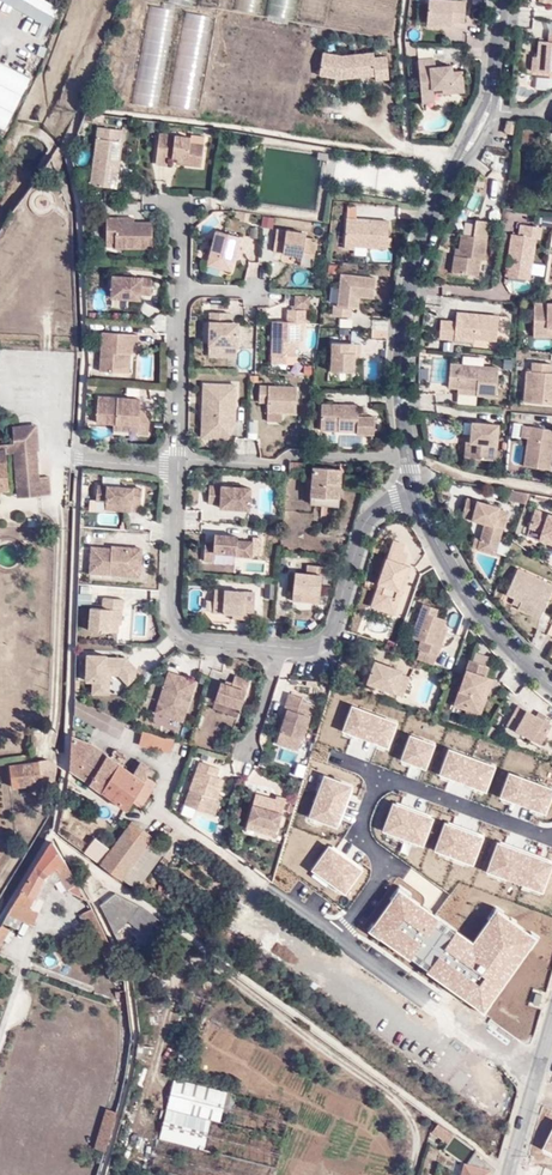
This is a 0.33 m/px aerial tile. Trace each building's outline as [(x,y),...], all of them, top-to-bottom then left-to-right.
[(42,31),(52,14),(27,0),(0,0),(0,9),(33,28),(42,31)] [(254,14),(256,0),(231,0),(230,9),(254,14)] [(264,15),(291,20),(295,0),(267,0),(264,15)] [(327,0),(301,0),(298,21),(322,27),(327,0)] [(533,1),(539,3),(537,6),(551,10),(551,9),(551,0),(534,0),(533,1)] [(424,27),(438,28),(449,29),(449,25),(463,26),(464,3),(425,1),(424,27)] [(482,2),(473,1),(472,10),(481,10),(482,2)] [(155,112),(173,13),(148,8),(130,107),(155,112)] [(192,112),(209,20),(183,15),(167,107),(192,112)] [(533,21),(530,35),(544,38),(547,24),(533,21)] [(34,48),(42,31),(33,28),(24,44),(34,48)] [(551,75),(551,34),(547,33),(546,42),(537,42),(536,57),(530,57),(529,73),(551,75)] [(433,58),(433,49),(416,50),(417,59),(433,58)] [(342,61),(322,56),(318,80),(340,84),(374,82),(374,85),(388,84),(385,62),(374,63),(372,58),(342,61)] [(418,99),(431,99),(437,98),(437,91),(453,90),(453,97),(463,97),(462,72),(452,73),(452,68),(433,68),(432,59),(415,60),(418,99)] [(25,82),(0,70),(0,131),(25,82)] [(535,79),(535,91),(551,90),(551,79),(535,79)] [(432,106),(431,99),(418,99),(418,107),(432,106)] [(92,118),(84,118),(81,124),(90,126),(92,118)] [(501,138),(509,139),(511,124),(502,123),(501,137),(501,138)] [(106,190),(108,173),(110,159),(115,160),(119,135),(89,132),(83,187),(106,190)] [(164,161),(171,161),(198,164),(200,149),(185,146),(185,140),(154,135),(151,169),(163,170),(164,161)] [(320,164),(322,156),(315,155),(313,163),(320,164)] [(495,155),(492,169),(506,172),(509,158),(495,155)] [(198,164),(171,161),(170,168),(197,172),(198,164)] [(476,209),(480,194),(472,192),(468,207),(476,209)] [(342,209),(341,217),(351,217),(352,209),(342,209)] [(409,220),(409,210),(394,209),(394,218),(409,220)] [(243,214),(234,213),(233,220),(242,221),(243,214)] [(110,223),(110,217),(101,217),(100,244),(109,244),(110,252),(147,253),(148,224),(129,224),(110,223)] [(273,228),(273,218),(261,217),(261,227),(273,228)] [(341,217),(339,249),(351,250),(351,248),(382,250),(384,220),(341,217)] [(459,236),(457,249),(456,258),(451,258),(449,272),(479,276),(481,261),(485,261),(490,224),(475,221),(472,238),(459,236)] [(504,274),(530,279),(536,242),(540,243),(542,229),(519,226),(518,236),(509,236),(504,274)] [(307,261),(309,240),(304,240),(304,236),(271,232),(267,255),(307,261)] [(202,268),(228,275),(232,262),(235,263),(242,242),(212,233),(202,268)] [(137,297),(147,297),(147,277),(106,274),(103,298),(136,302),(137,297)] [(358,298),(371,301),(373,280),(337,278),(335,306),(328,306),(328,318),(348,320),(348,311),(356,311),(358,298)] [(309,310),(309,296),(292,296),(292,310),(309,310)] [(532,301),(530,336),(551,337),(551,302),(532,301)] [(300,311),(281,310),(280,322),(267,321),(265,364),(281,364),(281,357),(289,357),(289,347),(294,348),(294,341),(296,341),(297,325),(300,325),(300,311)] [(441,320),(439,335),(497,341),(499,316),(456,312),(455,320),(441,320)] [(205,315),(205,347),(235,348),(236,323),(227,323),(228,316),(205,315)] [(99,346),(98,371),(104,371),(123,373),(124,355),(134,356),(135,346),(141,346),(142,334),(100,332),(99,346)] [(346,343),(355,343),(355,332),(346,332),(346,343)] [(346,343),(325,342),(324,370),(348,371),(349,352),(354,352),(355,343),(346,343)] [(442,352),(451,353),(452,344),(443,343),(442,352)] [(128,373),(134,356),(124,355),(123,373),(128,373)] [(510,372),(511,362),(502,361),(501,371),(510,372)] [(549,390),(550,373),(550,362),(531,361),(530,370),(525,370),(523,402),(551,405),(551,390),(549,390)] [(476,391),(476,397),(494,399),(497,368),(449,363),(447,387),(456,388),(476,391)] [(98,371),(92,370),(91,384),(103,384),(104,371),(98,371)] [(103,384),(91,384),(89,394),(100,395),(103,395),(103,384)] [(197,440),(220,440),(231,425),(230,387),(199,386),(197,440)] [(263,418),(283,418),(289,387),(256,386),(255,407),(263,407),(263,418)] [(289,387),(283,418),(291,419),(292,387),(289,387)] [(456,396),(476,397),(476,391),(456,388),(456,396)] [(141,398),(98,395),(96,425),(114,427),(113,432),(148,435),(150,411),(140,410),(141,398)] [(349,417),(350,406),(314,405),(313,432),(350,433),(349,437),(358,437),(359,418),(349,417)] [(247,421),(247,440),(257,440),(257,421),(247,421)] [(468,435),(467,460),(493,462),(496,425),(469,423),(468,435)] [(527,441),(529,427),(520,426),(518,440),(527,441)] [(12,456),(11,447),(25,440),(33,441),(32,427),(6,430),(8,446),(0,446),(0,463),(12,461),(12,456)] [(529,427),(527,441),(523,468),(550,471),(551,454),(551,430),(529,427)] [(34,454),(33,441),(25,440),(11,447),(12,456),(12,461),(0,463),(0,491),(3,491),(2,484),(11,483),(36,480),(34,454)] [(431,444),(429,454),(438,456),(441,446),(431,444)] [(286,479),(300,480),(302,466),(288,464),(286,479)] [(310,470),(307,504),(336,506),(339,471),(310,470)] [(358,494),(361,480),(343,477),(342,492),(358,494)] [(36,480),(11,483),(12,498),(45,495),(43,480),(36,480)] [(98,512),(134,515),(137,488),(90,484),(89,503),(99,503),(98,512)] [(215,512),(245,514),(248,489),(206,485),(205,507),(215,508),(215,512)] [(504,491),(501,502),(518,505),(522,494),(504,491)] [(543,505),(545,498),(525,494),(523,499),(543,505)] [(476,542),(493,547),(497,532),(500,533),(505,515),(495,512),(496,507),(465,499),(461,520),(479,526),(476,542)] [(526,527),(538,531),(537,535),(551,541),(551,517),(532,510),(526,527)] [(538,531),(526,527),(522,538),(536,542),(537,535),(538,531)] [(211,557),(248,561),(250,543),(234,543),(235,536),(210,535),(210,544),(200,543),(198,564),(210,566),(211,557)] [(536,542),(551,548),(551,541),(537,535),(536,542)] [(373,581),(405,555),(399,553),(401,545),(386,541),(373,581)] [(474,551),(490,557),(493,547),(476,542),(474,551)] [(83,576),(135,579),(136,548),(85,545),(83,576)] [(401,566),(405,555),(373,581),(375,582),(379,584),(379,586),(380,587),(374,605),(393,612),(408,568),(401,566)] [(288,595),(317,599),(320,580),(323,580),(325,569),(304,567),(302,577),(290,576),(288,595)] [(517,608),(537,618),(551,585),(513,569),(502,595),(519,603),(517,608)] [(391,618),(393,612),(374,605),(380,587),(379,586),(379,584),(375,582),(366,609),(391,618)] [(229,622),(250,624),(252,593),(210,591),(208,616),(219,618),(220,615),(229,616),(229,622)] [(81,634),(111,635),(114,612),(119,612),(120,600),(95,599),(94,609),(83,608),(81,634)] [(417,645),(416,651),(436,659),(447,629),(442,627),(444,622),(434,618),(436,611),(418,604),(406,640),(417,645)] [(84,697),(104,698),(104,678),(115,677),(123,687),(136,673),(122,658),(79,655),(78,684),(84,684),(84,697)] [(452,702),(473,710),(481,686),(487,687),(490,678),(482,674),(485,664),(466,658),(452,702)] [(358,684),(363,686),(372,661),(368,659),(358,684)] [(372,661),(363,686),(397,698),(405,678),(399,675),(400,671),(372,661)] [(152,714),(180,722),(191,681),(163,672),(152,714)] [(210,703),(237,711),(247,680),(231,675),(227,685),(217,682),(210,703)] [(481,686),(473,710),(479,711),(487,687),(481,686)] [(284,742),(298,698),(283,692),(278,709),(283,710),(274,738),(284,742)] [(284,742),(294,745),(305,711),(307,704),(299,702),(300,698),(298,698),(284,742)] [(294,745),(297,746),(312,705),(307,704),(305,711),(294,745)] [(542,720),(532,715),(514,705),(502,726),(537,746),(549,725),(542,720)] [(397,724),(352,706),(343,731),(355,736),(370,742),(387,749),(397,724)] [(535,711),(532,715),(542,720),(543,715),(535,711)] [(74,733),(72,768),(100,787),(116,759),(95,746),(74,733)] [(168,741),(138,734),(135,748),(165,756),(168,741)] [(437,745),(411,736),(402,760),(412,764),(428,770),(437,745)] [(272,745),(282,749),(284,742),(274,738),(272,745)] [(282,749),(292,752),(294,745),(284,742),(282,749)] [(497,767),(452,750),(442,774),(452,778),(474,787),(487,792),(497,767)] [(137,756),(129,768),(134,771),(141,759),(137,756)] [(116,759),(100,787),(128,807),(133,799),(144,804),(159,779),(154,776),(149,773),(154,767),(141,759),(134,771),(129,768),(116,759)] [(214,768),(194,762),(180,803),(210,813),(214,798),(212,798),(219,778),(212,776),(214,768)] [(36,788),(36,767),(5,769),(6,789),(36,788)] [(46,775),(44,771),(39,767),(36,767),(36,788),(45,788),(46,775)] [(149,773),(154,776),(159,769),(154,767),(149,773)] [(510,773),(500,798),(514,803),(537,812),(545,816),(551,799),(551,790),(510,773)] [(323,777),(307,815),(337,827),(341,818),(349,798),(353,789),(323,777)] [(257,826),(266,799),(250,793),(241,822),(247,823),(257,826)] [(267,829),(276,798),(271,796),(270,800),(266,799),(257,826),(267,829)] [(283,799),(276,798),(267,829),(273,831),(283,799)] [(404,811),(395,807),(385,833),(424,847),(434,821),(422,817),(404,811)] [(239,829),(255,834),(257,826),(247,823),(241,822),(239,829)] [(95,870),(114,883),(148,839),(127,825),(95,870)] [(454,828),(445,825),(436,851),(475,865),(484,839),(472,835),(454,828)] [(255,834),(264,838),(267,829),(257,826),(255,834)] [(267,829),(264,838),(270,840),(273,831),(267,829)] [(148,840),(115,884),(132,895),(164,852),(148,840)] [(48,844),(0,922),(12,930),(17,921),(29,927),(37,912),(26,908),(33,895),(42,899),(51,875),(64,892),(75,885),(48,844)] [(498,844),(488,870),(543,892),(551,869),(551,865),(546,863),(526,855),(506,847),(498,844)] [(340,853),(329,846),(313,870),(344,892),(361,869),(351,862),(340,853)] [(392,900),(401,906),(408,897),(411,894),(400,886),(390,898),(392,900)] [(26,908),(37,912),(42,899),(33,895),(26,908)] [(119,929),(135,908),(112,895),(95,909),(120,976),(132,969),(130,965),(137,961),(119,929)] [(523,943),(530,935),(501,914),(495,923),(490,920),(479,935),(487,940),(481,949),(473,943),(455,930),(451,936),(435,924),(439,918),(426,910),(408,897),(401,906),(392,900),(374,925),(384,932),(381,936),(410,957),(414,952),(431,964),(427,969),(451,986),(453,983),(462,989),(459,992),(478,1006),(484,998),(489,1001),(511,970),(508,968),(514,959),(518,962),(528,947),(523,943)] [(501,914),(503,912),(496,907),(488,918),(490,920),(495,923),(501,914)] [(451,936),(455,930),(439,918),(435,924),(451,936)] [(381,936),(384,932),(374,925),(372,924),(367,930),(379,938),(381,936)] [(538,938),(531,932),(530,935),(523,943),(528,947),(530,948),(538,938)] [(487,940),(479,935),(473,943),(481,949),(487,940)] [(414,952),(410,957),(427,969),(431,964),(414,952)] [(508,968),(511,970),(518,962),(514,959),(508,968)] [(111,974),(102,976),(107,992),(108,999),(117,996),(111,974)] [(453,983),(451,986),(459,992),(462,989),(453,983)] [(484,998),(478,1006),(477,1009),(484,1014),(491,1003),(489,1001),(484,998)] [(175,1079),(167,1108),(227,1123),(234,1095),(175,1079)] [(167,1109),(159,1138),(203,1149),(210,1120),(167,1109)] [(89,1150),(99,1152),(111,1114),(101,1110),(89,1150)] [(543,1145),(551,1149),(551,1127),(543,1145)] [(492,1169),(476,1150),(469,1168),(464,1167),(461,1174),(490,1174),(492,1169)]
